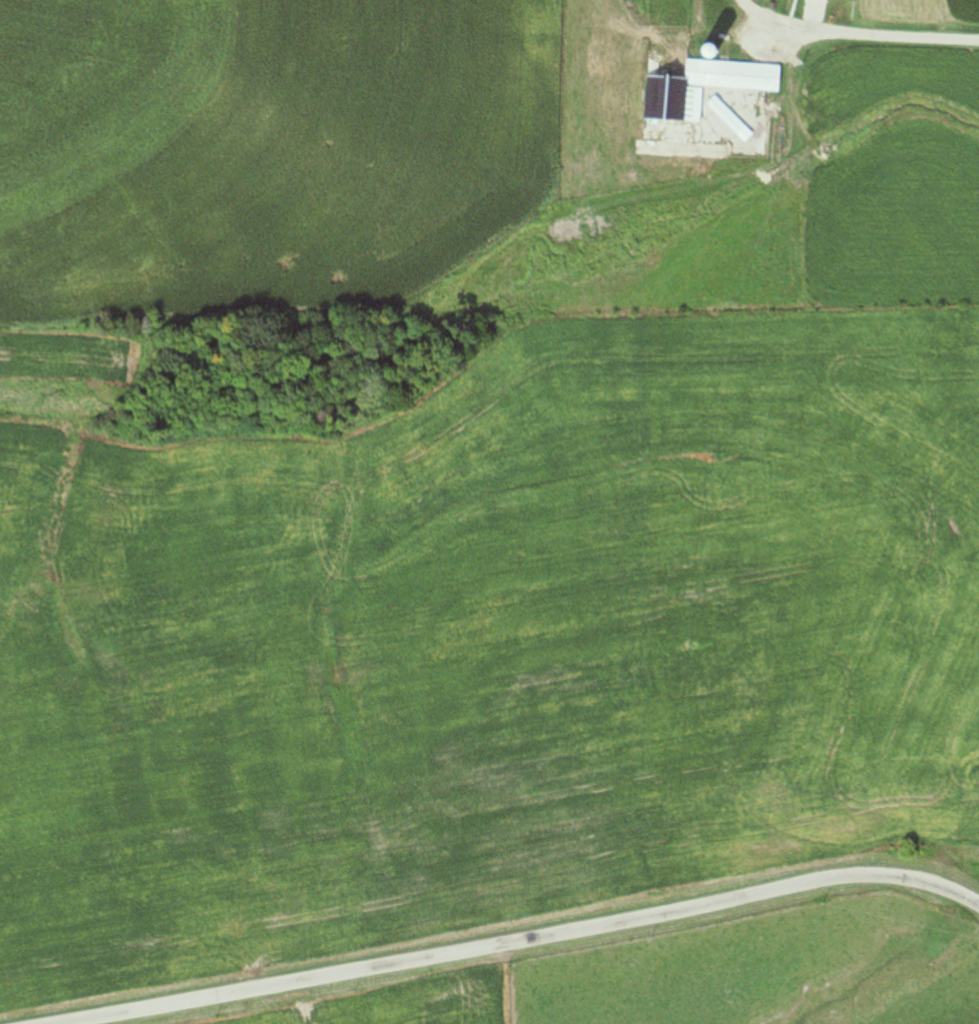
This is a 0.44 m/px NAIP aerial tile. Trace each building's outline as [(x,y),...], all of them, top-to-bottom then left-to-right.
[(705,59),(718,57),(717,46),(704,48),(705,59)] [(701,87),(778,92),(779,66),(686,60),(685,79),(647,77),(644,120),(700,123),(701,87)] [(706,104),(744,142),(751,135),(713,97),(706,104)]
